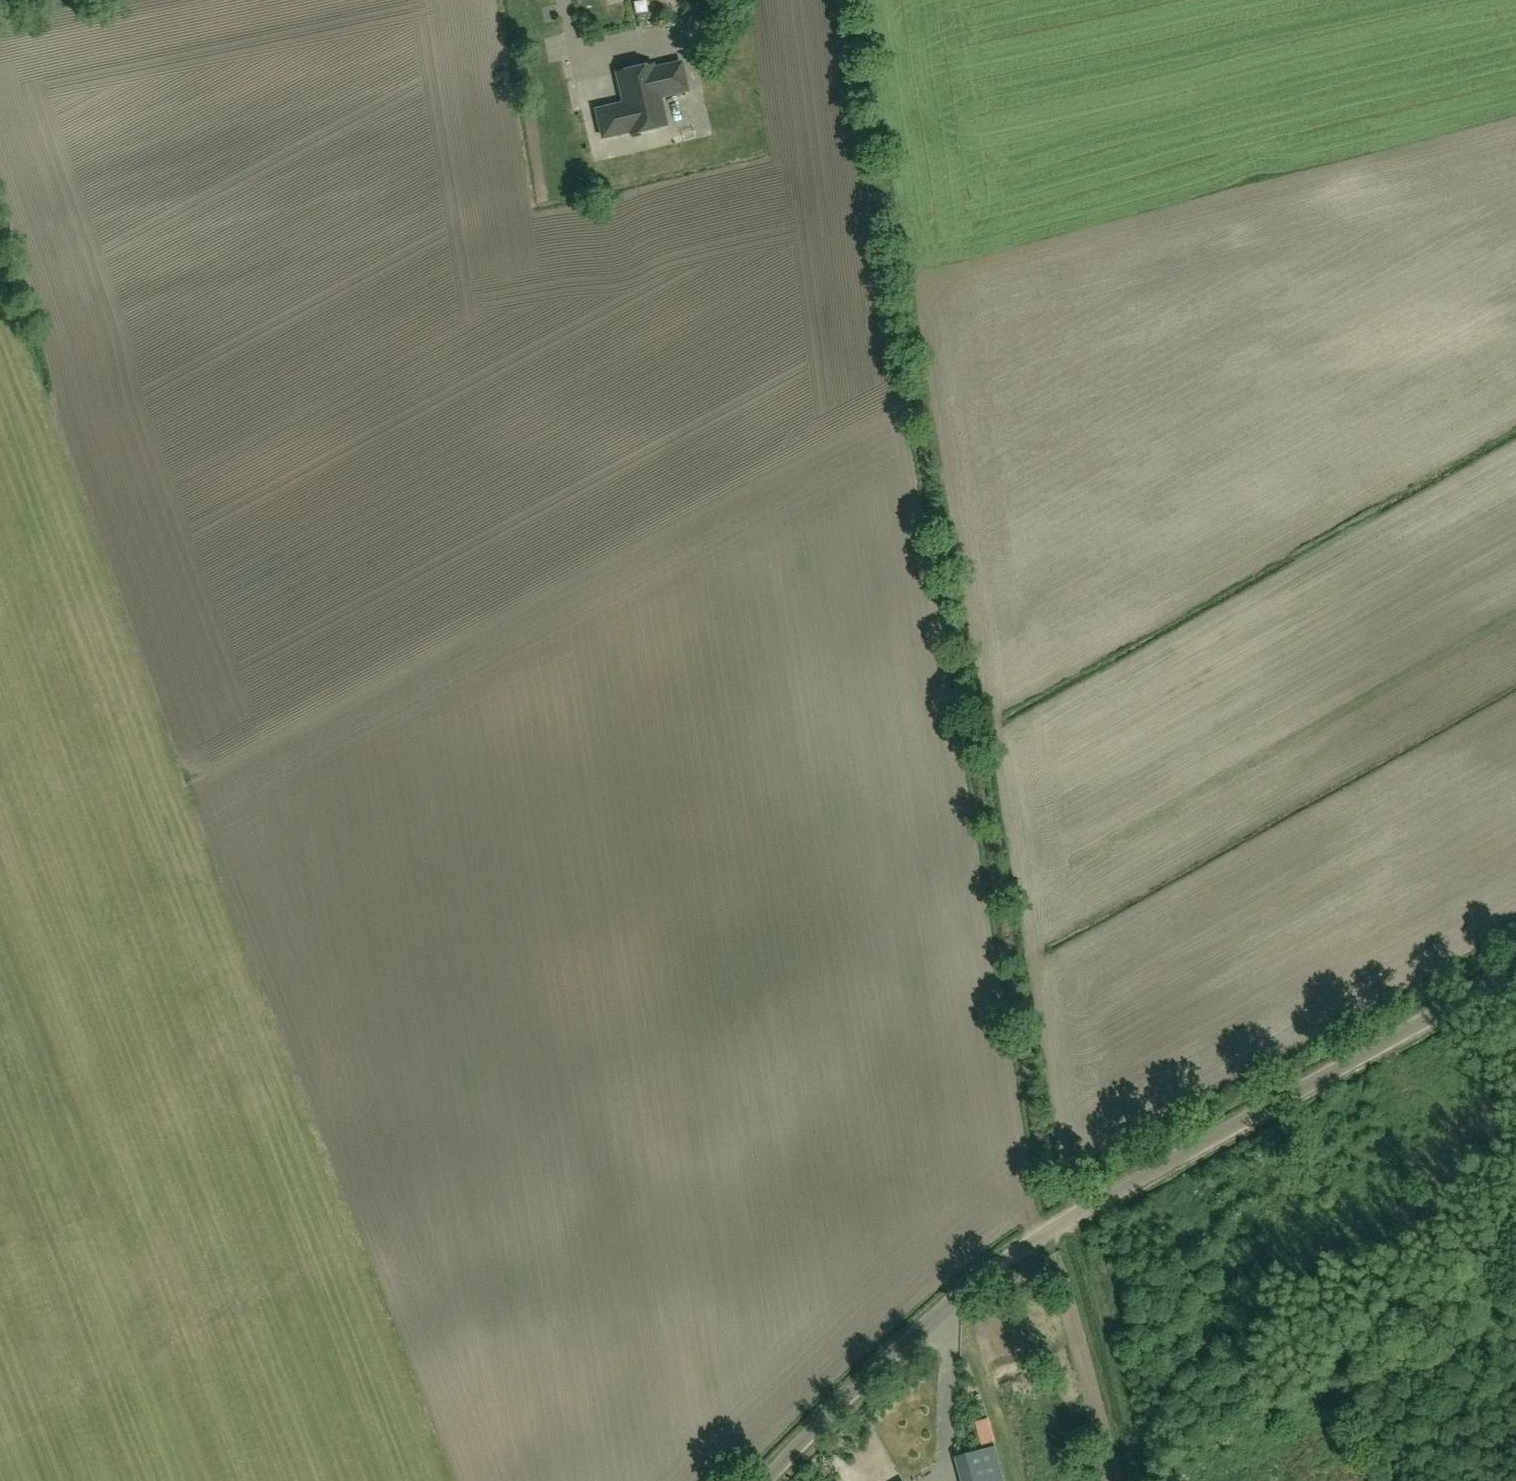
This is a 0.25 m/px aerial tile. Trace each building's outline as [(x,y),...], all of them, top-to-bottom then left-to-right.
[(652,65),(617,73),(624,104),(596,110),(602,138),(630,131),(630,133),(666,126),(659,97),(687,90),(681,63),(653,69),(652,65)] [(986,1445),(1000,1442),(995,1417),(980,1421),(986,1445)] [(995,1444),(956,1456),(963,1480),(1006,1480),(995,1444)]
